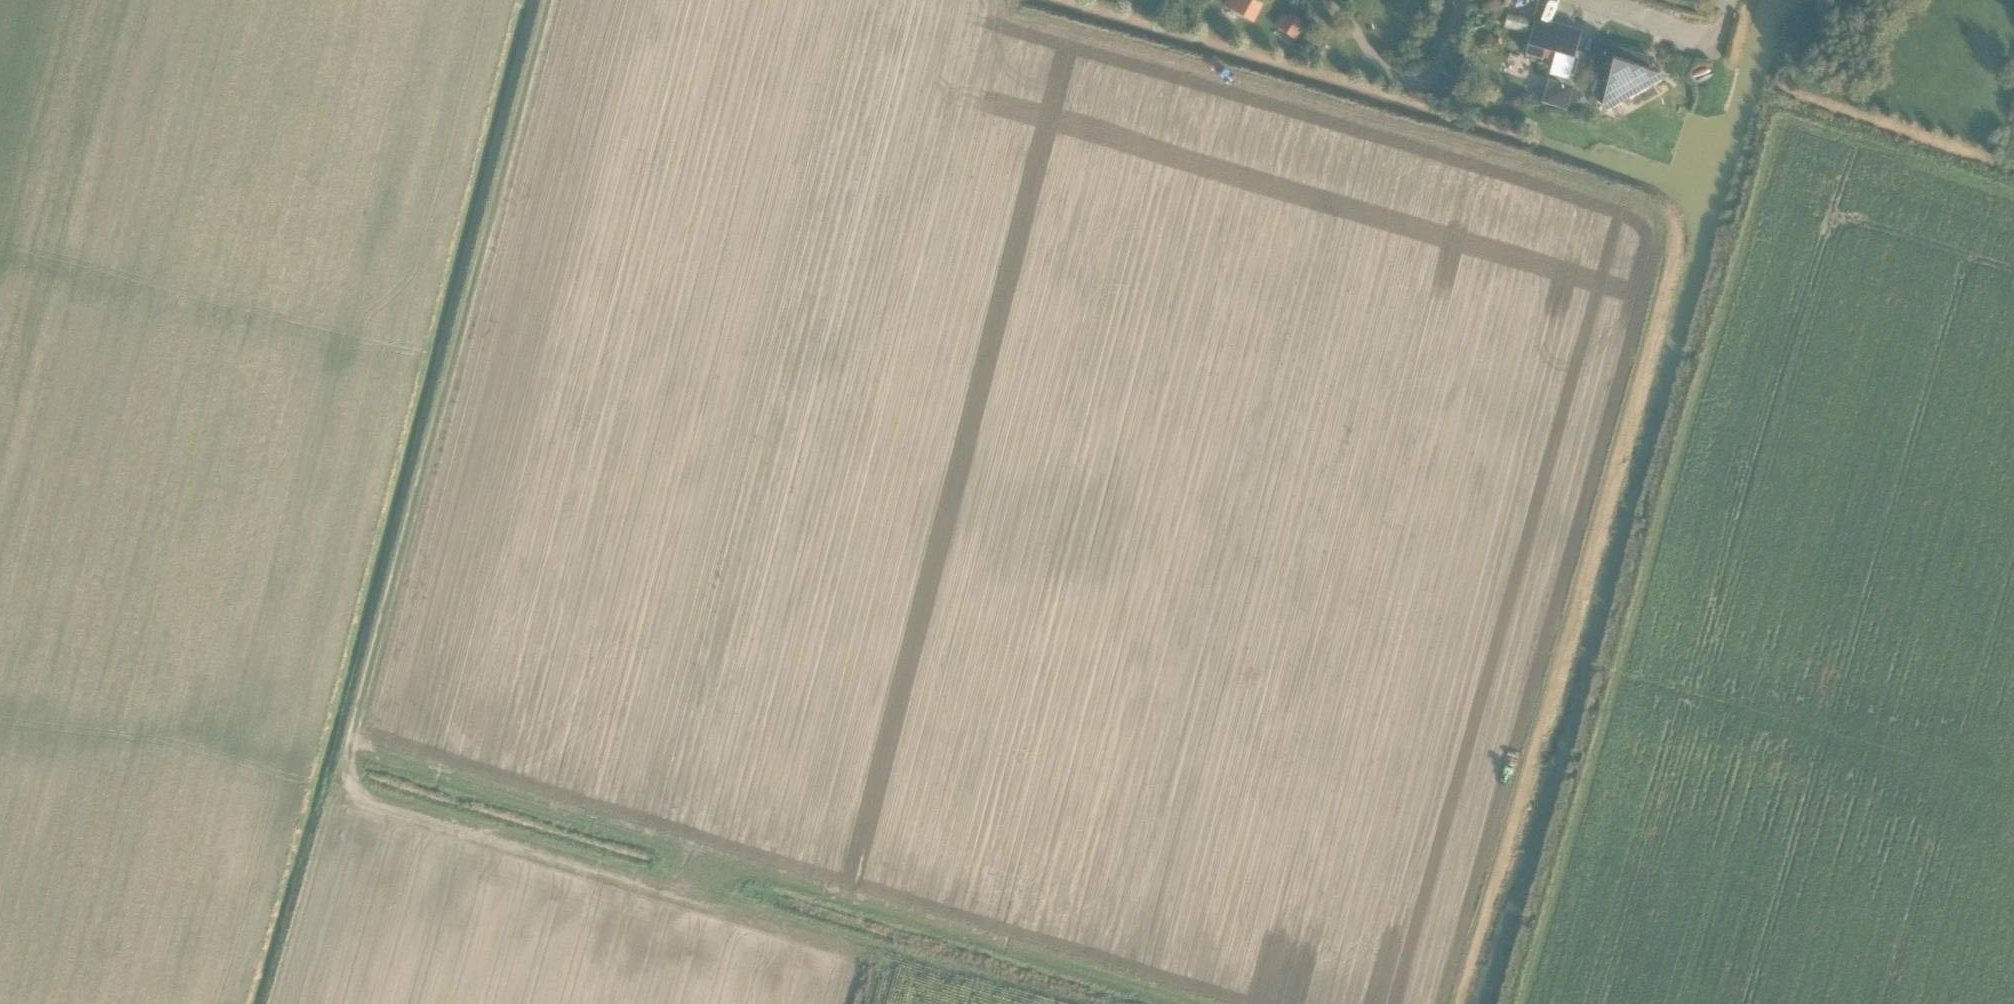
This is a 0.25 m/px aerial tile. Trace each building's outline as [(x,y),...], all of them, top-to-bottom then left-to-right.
[(1262,2),(1258,0),(1237,0),(1231,11),(1251,21),(1262,2)] [(1303,28),(1300,26),(1302,22),(1292,14),(1289,18),(1288,17),(1287,16),(1278,28),(1294,40),(1303,28)] [(1551,28),(1536,23),(1527,56),(1544,61),(1546,55),(1557,58),(1551,76),(1569,81),(1583,32),(1565,27),(1552,23),(1551,28)] [(1649,57),(1607,45),(1598,42),(1592,63),(1600,71),(1597,82),(1593,98),(1604,107),(1602,115),(1622,103),(1629,105),(1631,98),(1670,76),(1652,71),(1654,65),(1648,63),(1649,57)] [(1574,88),(1548,81),(1542,106),(1568,112),(1574,88)]
